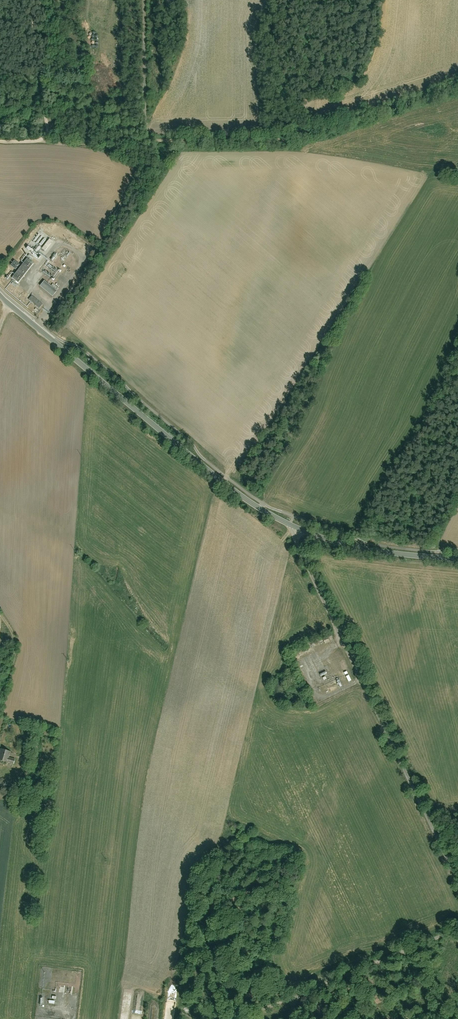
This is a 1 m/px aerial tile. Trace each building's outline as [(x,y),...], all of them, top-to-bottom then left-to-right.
[(11,278),(19,284),(35,262),(27,256),(22,264),(16,260),(12,265),(18,269),(11,278)] [(44,280),(40,285),(52,296),(56,291),(44,280)] [(33,294),(27,301),(40,311),(45,304),(33,294)] [(0,752),(0,761),(7,763),(7,762),(19,765),(21,759),(8,756),(9,752),(0,750),(0,752)]
